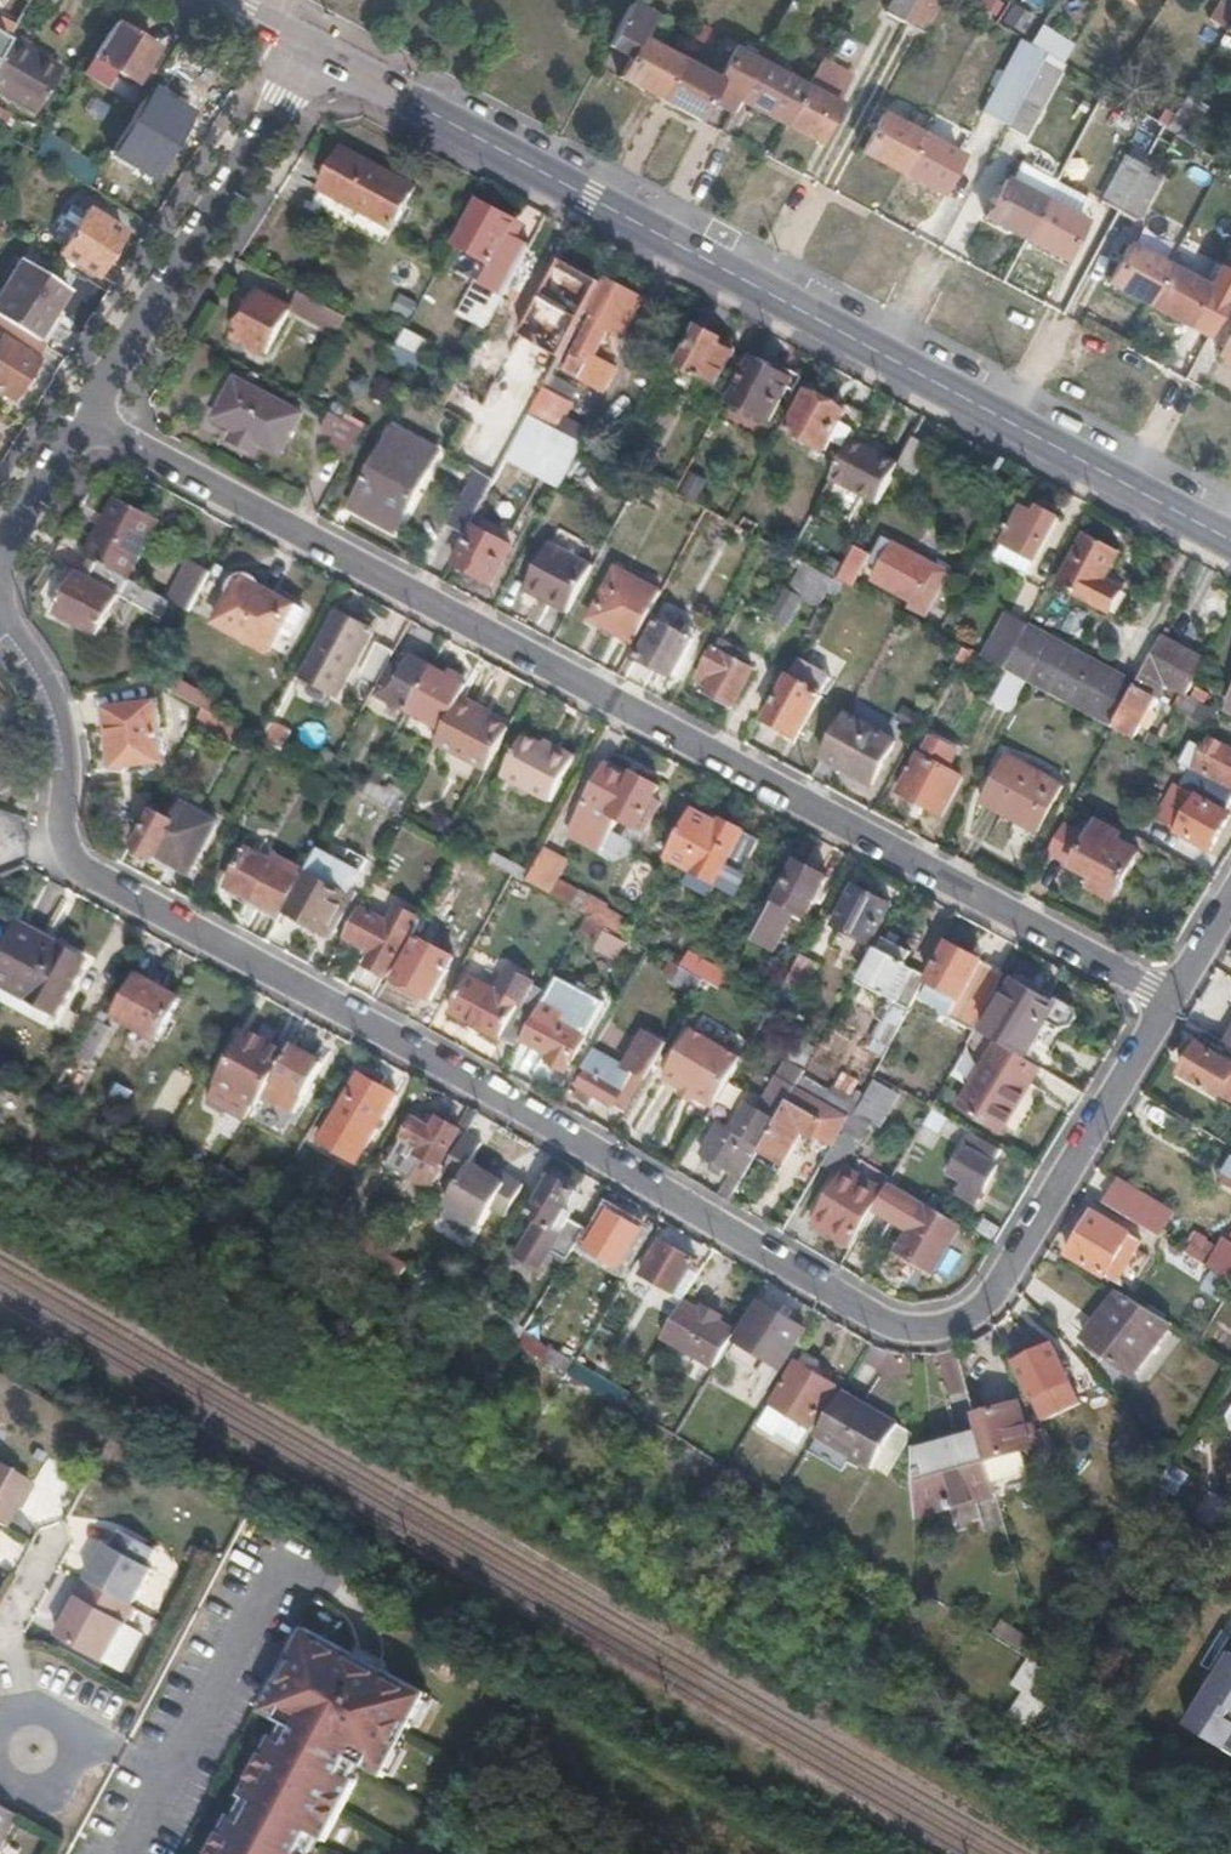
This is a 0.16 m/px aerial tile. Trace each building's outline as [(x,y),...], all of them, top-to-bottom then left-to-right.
[(32,2),(28,0),(11,0),(0,19),(0,60),(12,39),(32,2)] [(59,10),(64,0),(40,0),(59,10)] [(791,0),(789,0),(768,40),(788,50),(810,10),(791,0)] [(914,0),(892,0),(885,14),(901,23),(914,0)] [(901,23),(923,35),(942,0),(914,0),(901,23)] [(1220,3),(1230,10),(1230,0),(1222,0),(1220,3)] [(658,101),(679,61),(640,41),(653,15),(630,3),(606,48),(628,60),(618,80),(658,101)] [(157,53),(161,46),(143,35),(121,23),(100,58),(115,66),(110,74),(120,79),(124,72),(146,85),(163,57),(157,53)] [(64,69),(44,57),(12,39),(0,60),(0,89),(38,112),(64,69)] [(1019,103),(1041,63),(1045,55),(1018,39),(981,111),(1006,127),(1019,103)] [(717,82),(679,61),(658,101),(697,122),(707,102),(729,113),(735,101),(756,63),(734,51),(717,82)] [(115,66),(100,58),(91,74),(114,89),(120,79),(110,74),(115,66)] [(783,127),(804,88),(756,63),(735,101),(783,127)] [(1019,103),(1006,127),(1026,137),(1060,73),(1041,63),(1019,103)] [(846,87),(814,70),(804,88),(783,127),(818,144),(838,107),(836,105),(846,87)] [(157,175),(195,112),(151,86),(114,149),(157,175)] [(1186,97),(1166,130),(1186,141),(1206,109),(1186,97)] [(14,117),(0,109),(0,128),(22,140),(30,126),(14,117)] [(900,175),(920,136),(881,115),(860,154),(900,175)] [(960,157),(920,136),(900,175),(940,196),(960,157)] [(392,231),(415,190),(343,150),(321,191),(392,231)] [(1140,171),(1142,167),(1123,156),(1099,201),(1118,211),(1140,171)] [(1140,171),(1118,211),(1136,221),(1158,180),(1140,171)] [(985,219),(1021,238),(1043,200),(1005,180),(985,219)] [(501,267),(517,239),(512,236),(520,221),(481,200),(458,243),(494,263),(501,267)] [(1043,200),(1021,238),(1063,261),(1084,223),(1043,200)] [(99,275),(127,231),(90,207),(63,251),(99,275)] [(501,267),(494,263),(484,281),(476,278),(460,314),(489,329),(533,247),(517,239),(501,267)] [(1108,286),(1146,306),(1168,267),(1128,246),(1108,286)] [(1230,273),(1230,248),(1221,267),(1230,273)] [(72,290),(25,259),(0,297),(0,315),(18,327),(39,340),(72,290)] [(1168,267),(1146,306),(1186,327),(1207,288),(1168,267)] [(591,361),(606,335),(621,342),(644,299),(604,279),(581,321),(590,326),(564,373),(605,397),(616,376),(591,361)] [(269,354),(293,309),(260,291),(236,337),(269,354)] [(312,322),(322,305),(301,294),(293,309),(312,322)] [(337,337),(348,318),(322,305),(312,322),(337,337)] [(538,396),(553,368),(574,327),(538,306),(501,374),(475,424),(457,459),(480,472),(493,479),(508,452),(538,396)] [(48,345),(39,340),(18,327),(10,341),(4,337),(0,344),(0,389),(15,398),(48,345)] [(718,386),(738,347),(702,329),(683,366),(718,386)] [(424,359),(432,345),(406,331),(399,345),(424,359)] [(1218,356),(1230,363),(1230,332),(1218,356)] [(774,419),(796,379),(755,358),(734,398),(774,419)] [(285,449),(306,410),(239,373),(218,414),(240,425),(263,438),(285,449)] [(560,431),(575,402),(546,387),(532,416),(560,431)] [(826,449),(847,411),(810,392),(790,429),(826,449)] [(347,466),(365,432),(331,413),(321,432),(336,440),(328,455),(347,466)] [(560,489),(584,445),(560,431),(532,416),(508,460),(528,471),(560,489)] [(263,438),(240,425),(234,435),(258,448),(263,438)] [(425,479),(439,452),(398,428),(375,471),(355,509),(395,532),(410,503),(425,479)] [(917,476),(933,446),(914,436),(901,461),(899,466),(917,476)] [(899,466),(901,461),(855,438),(832,480),(879,504),(899,466)] [(502,520),(528,471),(508,460),(497,481),(481,509),(500,518),(502,520)] [(481,509),(497,481),(493,479),(480,472),(456,521),(470,530),(471,528),(481,509)] [(129,577),(159,522),(116,498),(84,553),(85,554),(99,562),(129,577)] [(493,584),(504,564),(511,568),(515,560),(508,557),(512,548),(490,537),(500,518),(481,509),(471,528),(475,530),(456,564),(493,584)] [(1041,556),(1061,520),(1043,510),(1038,519),(1023,511),(1005,545),(1019,553),(1022,546),(1041,556)] [(1095,603),(1123,553),(1087,534),(1060,584),(1095,603)] [(950,573),(911,553),(888,540),(874,565),(881,569),(875,583),(917,606),(919,602),(931,609),(950,573)] [(853,588),(871,554),(857,547),(839,581),(853,588)] [(570,614),(589,579),(546,556),(527,592),(570,614)] [(190,610),(212,570),(193,559),(170,599),(173,601),(190,610)] [(170,599),(129,577),(99,562),(90,578),(79,572),(56,614),(100,639),(121,601),(161,622),(173,601),(170,599)] [(821,609),(837,579),(805,563),(789,591),(804,600),(821,609)] [(636,645),(663,592),(620,570),(593,622),(636,645)] [(281,628),(294,605),(242,577),(216,623),(269,652),(281,628)] [(789,629),(804,600),(789,591),(774,620),(789,629)] [(926,619),(931,609),(919,602),(917,606),(914,612),(926,619)] [(293,635),(305,611),(294,605),(281,628),(293,635)] [(339,696),(361,656),(374,633),(368,629),(372,620),(351,610),(347,619),(341,615),(334,629),(328,625),(306,666),(304,665),(297,678),(301,681),(304,676),(339,696)] [(1007,670),(1029,628),(1008,617),(998,635),(985,658),(1007,670)] [(676,678),(696,640),(692,639),(696,631),(686,625),(683,633),(663,623),(642,661),(660,670),(657,677),(668,683),(671,676),(676,678)] [(1116,729),(1141,682),(1031,624),(1029,628),(1007,670),(1116,729)] [(1188,697),(1209,658),(1165,636),(1159,647),(1141,682),(1116,729),(1137,740),(1153,712),(1157,714),(1168,688),(1188,697)] [(379,680),(393,654),(378,645),(364,672),(379,680)] [(732,708),(753,667),(716,648),(700,679),(710,684),(706,693),(732,708)] [(409,713),(433,668),(406,655),(399,672),(395,670),(380,698),(409,713)] [(796,744),(832,678),(801,660),(770,722),(788,732),(786,737),(796,744)] [(444,733),(464,697),(469,687),(458,681),(465,667),(456,662),(448,676),(433,668),(409,713),(444,733)] [(220,702),(178,680),(172,690),(173,691),(204,707),(204,708),(208,710),(209,710),(215,713),(220,702)] [(486,772),(510,728),(491,719),(476,711),(479,704),(464,697),(444,733),(438,746),(486,772)] [(491,719),(494,713),(479,704),(476,711),(491,719)] [(164,769),(158,708),(110,714),(118,775),(164,769)] [(245,729),(215,713),(209,710),(208,710),(204,720),(240,740),(245,729)] [(875,785),(897,742),(846,715),(824,757),(875,785)] [(284,750),(295,730),(275,719),(263,739),(275,746),(284,750)] [(945,816),(965,777),(951,769),(961,750),(937,735),(905,792),(945,816)] [(553,800),(577,757),(558,746),(555,753),(542,746),(524,737),(505,773),(553,800)] [(1214,738),(1209,749),(1195,742),(1184,763),(1199,772),(1200,770),(1230,787),(1230,747),(1214,738)] [(558,746),(545,739),(542,746),(555,753),(558,746)] [(1108,771),(1114,761),(1104,756),(1098,767),(1108,771)] [(1043,835),(1068,788),(1050,779),(1055,769),(1036,758),(1031,769),(1009,757),(984,803),(1017,821),(1012,831),(1036,843),(1040,834),(1043,835)] [(653,832),(666,807),(659,803),(665,791),(642,778),(640,783),(614,769),(579,835),(610,851),(628,819),(653,832)] [(1204,776),(1194,796),(1200,799),(1181,834),(1215,851),(1230,823),(1230,790),(1204,776)] [(190,873),(218,822),(184,803),(175,819),(156,809),(136,847),(155,858),(163,845),(171,850),(166,860),(190,873)] [(676,843),(689,819),(671,808),(658,834),(676,843)] [(743,875),(762,841),(724,820),(722,822),(695,808),(689,819),(676,843),(669,857),(719,884),(727,866),(743,875)] [(1119,900),(1145,852),(1121,839),(1122,836),(1099,823),(1091,838),(1067,824),(1053,853),(1087,872),(1100,879),(1095,888),(1119,900)] [(279,921),(307,868),(277,851),(273,857),(250,844),(229,883),(261,901),(256,909),(279,921)] [(329,936),(363,872),(323,849),(289,912),(329,936)] [(806,923),(830,879),(800,863),(758,940),(778,951),(796,918),(806,923)] [(727,866),(719,884),(734,892),(743,875),(727,866)] [(579,909),(588,892),(562,877),(552,894),(579,909)] [(873,945),(892,908),(857,888),(837,927),(873,945)] [(635,918),(588,892),(579,909),(590,915),(627,935),(635,918)] [(388,976),(411,934),(414,935),(425,915),(404,903),(394,923),(363,907),(347,937),(370,950),(364,962),(388,976)] [(67,1015),(96,960),(33,925),(4,979),(67,1015)] [(911,1010),(928,979),(904,965),(914,946),(898,938),(895,943),(887,939),(864,984),(911,1010)] [(431,999),(453,957),(421,939),(398,981),(431,999)] [(977,1010),(999,969),(951,943),(928,984),(977,1010)] [(707,979),(715,965),(693,951),(685,967),(707,979)] [(805,990),(822,961),(804,951),(788,981),(805,990)] [(707,979),(685,967),(677,980),(699,993),(707,979)] [(985,1015),(1008,974),(999,969),(977,1010),(985,1015)] [(1029,1059),(1055,1016),(1068,1024),(1078,1023),(1083,1015),(1081,1005),(1024,972),(995,1021),(1001,1025),(993,1037),(1004,1044),(1029,1059)] [(525,1004),(535,986),(513,973),(503,991),(525,1004)] [(159,1040),(181,999),(139,976),(118,1017),(159,1040)] [(607,1002),(562,977),(543,1010),(527,1040),(548,1052),(544,1059),(569,1072),(607,1002)] [(505,1040),(524,1006),(525,1004),(503,991),(501,995),(471,978),(450,1014),(504,1043),(505,1040)] [(519,1046),(537,1013),(524,1006),(505,1040),(519,1046)] [(993,1037),(1001,1025),(995,1021),(985,1015),(979,1027),(993,1037)] [(1221,1043),(1230,1048),(1230,1025),(1221,1043)] [(629,1112),(655,1069),(664,1052),(671,1040),(649,1029),(628,1067),(595,1048),(571,1091),(589,1102),(594,1094),(629,1112)] [(745,1059),(695,1029),(666,1080),(716,1108),(745,1059)] [(267,1093),(289,1052),(248,1030),(218,1085),(258,1108),(267,1093)] [(307,1095),(325,1061),(294,1044),(289,1052),(267,1093),(293,1107),(301,1092),(307,1095)] [(1006,1131),(1045,1070),(1029,1059),(1004,1044),(964,1107),(1006,1131)] [(1193,1045),(1176,1072),(1230,1103),(1230,1067),(1193,1045)] [(911,1094),(919,1079),(884,1059),(876,1073),(911,1094)] [(365,1147),(396,1092),(362,1073),(331,1128),(365,1147)] [(781,1118),(798,1085),(785,1077),(767,1110),(781,1118)] [(879,1125),(899,1092),(874,1077),(852,1113),(835,1143),(823,1164),(838,1173),(870,1119),(879,1125)] [(835,1143),(852,1113),(799,1083),(798,1085),(781,1118),(759,1152),(781,1164),(802,1129),(816,1138),(819,1133),(835,1143)] [(258,1108),(218,1085),(210,1100),(250,1123),(258,1108)] [(759,1152),(781,1118),(767,1110),(749,1100),(735,1127),(722,1120),(704,1153),(718,1161),(728,1166),(736,1171),(741,1163),(750,1168),(759,1152)] [(443,1166),(463,1131),(435,1115),(430,1126),(418,1119),(391,1166),(415,1180),(427,1156),(443,1166)] [(472,1160),(482,1141),(468,1133),(454,1158),(468,1166),(472,1160)] [(979,1203),(1001,1165),(998,1163),(1005,1152),(978,1135),(972,1147),(968,1145),(953,1174),(966,1182),(961,1193),(979,1203)] [(507,1212),(526,1181),(511,1172),(507,1180),(472,1160),(468,1166),(448,1199),(485,1221),(494,1206),(507,1212)] [(725,1174),(728,1166),(718,1161),(714,1168),(725,1174)] [(1220,1181),(1230,1188),(1230,1162),(1220,1181)] [(872,1212),(885,1190),(848,1167),(815,1223),(851,1246),(871,1212),(872,1212)] [(574,1219),(586,1196),(556,1177),(534,1216),(539,1219),(550,1225),(558,1228),(566,1231),(559,1244),(565,1247),(579,1223),(574,1219)] [(915,1230),(931,1204),(893,1181),(877,1209),(915,1230)] [(1170,1215),(1114,1182),(1102,1205),(1157,1238),(1170,1215)] [(936,1272),(964,1225),(931,1204),(915,1230),(903,1250),(936,1272)] [(624,1271),(646,1232),(605,1208),(601,1216),(607,1219),(599,1235),(592,1232),(583,1247),(624,1271)] [(1129,1259),(1139,1242),(1088,1212),(1064,1253),(1104,1278),(1115,1261),(1119,1263),(1123,1256),(1129,1259)] [(550,1225),(539,1219),(518,1257),(545,1272),(555,1250),(559,1244),(566,1231),(558,1228),(550,1225)] [(571,1259),(589,1228),(579,1223),(565,1247),(559,1244),(555,1250),(571,1259)] [(1230,1277),(1230,1237),(1228,1242),(1211,1269),(1229,1280),(1230,1277)] [(1211,1269),(1228,1242),(1222,1238),(1205,1265),(1211,1269)] [(1177,1267),(1185,1254),(1160,1240),(1153,1253),(1177,1267)] [(685,1299),(704,1265),(664,1241),(645,1276),(685,1299)] [(1204,1254),(1189,1245),(1185,1254),(1200,1262),(1204,1254)] [(1129,1374),(1171,1323),(1120,1293),(1083,1335),(1129,1374)] [(521,1346),(534,1324),(482,1294),(470,1315),(521,1346)] [(728,1354),(738,1332),(686,1302),(667,1337),(719,1369),(728,1354)] [(794,1350),(806,1328),(763,1302),(751,1325),(742,1342),(785,1368),(794,1350)] [(1068,1380),(1051,1343),(1014,1359),(1031,1396),(1068,1380)] [(570,1374),(577,1362),(557,1350),(550,1362),(570,1374)] [(723,1396),(741,1364),(728,1354),(719,1369),(708,1388),(723,1396)] [(591,1386),(598,1374),(582,1363),(574,1376),(591,1386)] [(803,1450),(840,1386),(801,1363),(764,1428),(803,1450)] [(603,1393),(609,1380),(598,1374),(591,1386),(603,1393)] [(633,1394),(609,1380),(603,1393),(626,1408),(633,1394)] [(874,1465),(900,1422),(847,1390),(821,1434),(874,1465)] [(1032,1449),(1019,1403),(974,1416),(981,1437),(987,1461),(1022,1451),(1032,1449)] [(993,1483),(987,1461),(981,1437),(920,1455),(920,1481),(918,1516),(996,1495),(993,1483)] [(1028,1473),(1022,1451),(987,1461),(993,1483),(1028,1473)] [(8,1508),(10,1503),(17,1506),(27,1489),(0,1475),(0,1523),(8,1508)] [(15,1512),(17,1506),(10,1503),(8,1508),(15,1512)] [(106,1554),(100,1551),(81,1587),(126,1611),(145,1575),(139,1572),(147,1555),(114,1538),(106,1554)] [(66,1600),(58,1617),(63,1621),(58,1631),(51,1643),(99,1669),(120,1630),(129,1613),(126,1611),(81,1587),(73,1603),(66,1600)] [(58,1631),(63,1621),(58,1617),(52,1627),(58,1631)] [(139,1640),(120,1630),(99,1669),(118,1678),(139,1640)] [(424,1698),(304,1634),(261,1714),(293,1731),(284,1748),(270,1741),(240,1798),(252,1805),(241,1827),(227,1819),(209,1853),(299,1853),(308,1836),(322,1843),(353,1785),(340,1777),(349,1761),(381,1779),(424,1698)] [(1171,1741),(1230,1773),(1230,1654),(1171,1741)] [(13,1816),(0,1810),(0,1841),(13,1816)]
